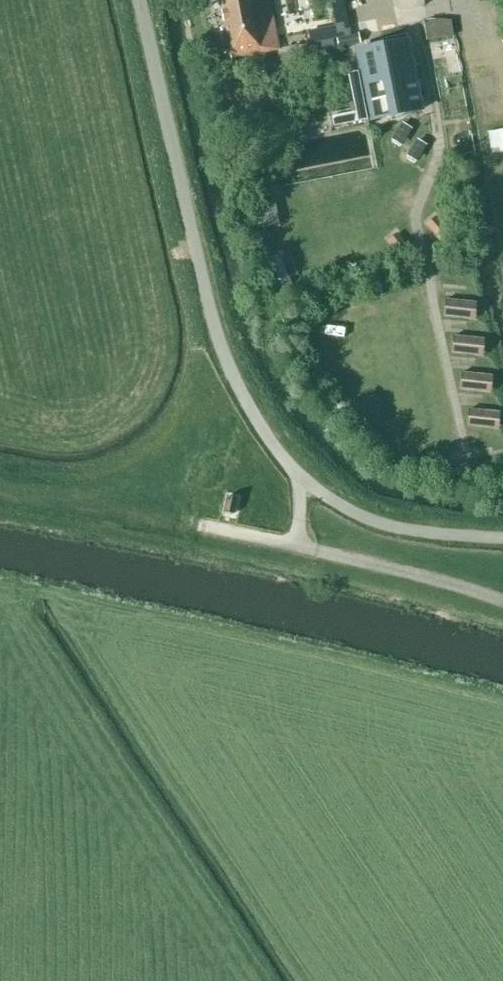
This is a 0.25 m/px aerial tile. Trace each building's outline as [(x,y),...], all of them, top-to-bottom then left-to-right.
[(230,58),(279,49),(269,0),(219,0),(230,58)] [(350,31),(344,0),(328,0),(332,22),(313,26),(316,37),(350,31)] [(360,43),(358,34),(336,38),(338,47),(360,43)] [(420,110),(405,39),(356,48),(371,120),(420,110)] [(492,155),(502,155),(502,125),(490,126),(492,155)] [(270,222),(280,217),(270,193),(259,198),(270,222)] [(443,315),(475,316),(475,301),(444,299),(443,315)] [(450,335),(450,353),(483,354),(484,337),(450,335)] [(459,391),(491,390),(490,373),(459,374),(459,391)] [(499,425),(499,411),(467,410),(466,424),(499,425)] [(232,514),(235,498),(227,496),(223,512),(232,514)]
